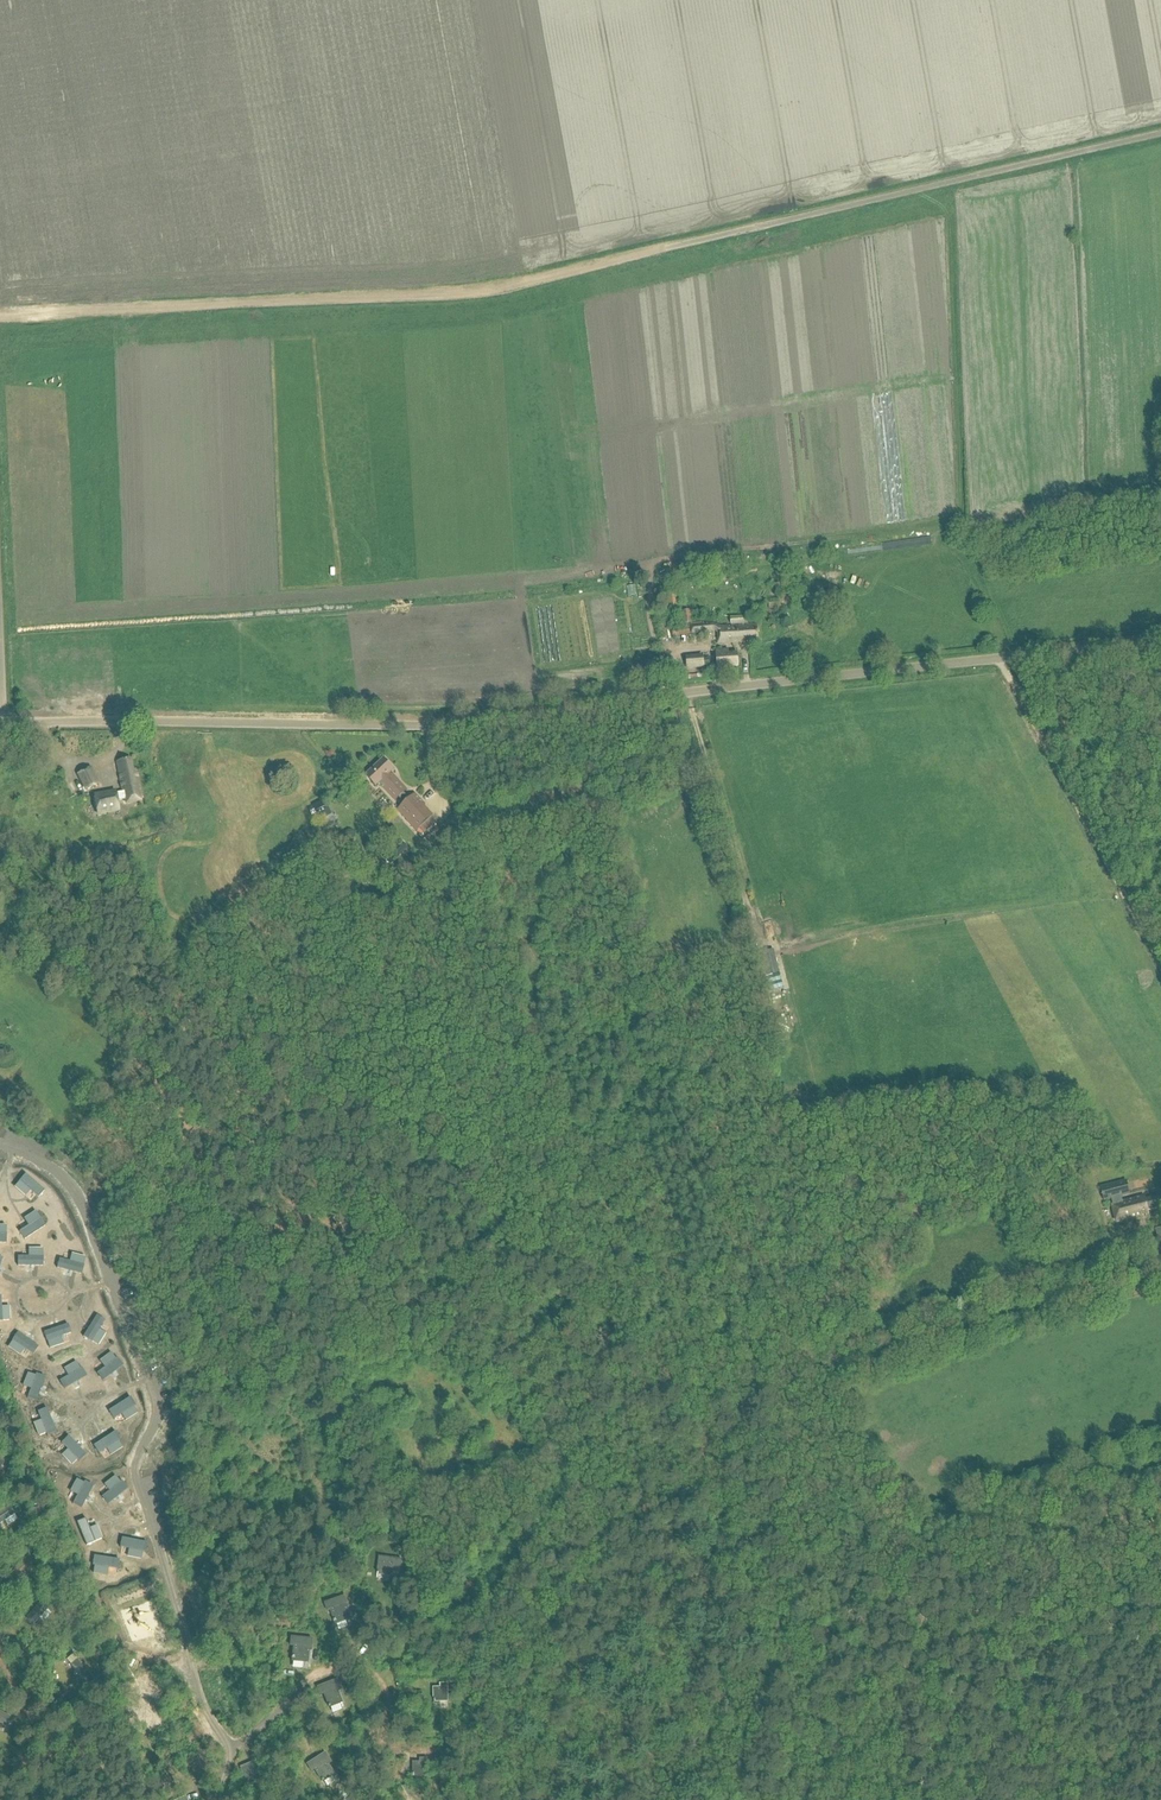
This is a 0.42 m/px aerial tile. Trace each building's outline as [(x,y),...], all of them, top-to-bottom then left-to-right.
[(790,572),(792,581),(802,579),(800,570),(790,572)] [(782,588),(791,586),(789,572),(779,574),(782,588)] [(803,604),(812,602),(810,589),(800,591),(803,604)] [(747,617),(731,618),(731,626),(748,625),(747,617)] [(757,625),(727,627),(722,627),(712,624),(691,625),(691,635),(714,633),(717,634),(718,646),(729,646),(758,643),(757,625)] [(731,650),(716,651),(717,669),(739,667),(738,652),(732,652),(731,650)] [(686,658),(688,670),(704,668),(703,656),(686,658)] [(142,799),(136,770),(132,770),(130,759),(117,762),(123,793),(116,794),(115,792),(94,796),(97,813),(118,810),(117,801),(124,800),(124,802),(142,799)] [(395,799),(398,797),(406,806),(399,812),(415,829),(432,814),(416,797),(411,801),(403,792),(406,790),(390,773),(394,769),(384,759),(367,776),(376,786),(379,783),(395,799)] [(78,774),(86,790),(98,784),(90,768),(78,774)] [(52,796),(58,793),(53,781),(46,784),(52,796)] [(313,806),(318,817),(328,812),(322,801),(313,806)] [(760,954),(766,977),(778,974),(772,951),(760,954)] [(1121,1197),(1130,1195),(1126,1181),(1101,1188),(1104,1201),(1111,1200),(1121,1197)] [(1125,1220),(1149,1215),(1148,1211),(1160,1208),(1160,1206),(1158,1197),(1145,1200),(1145,1197),(1123,1203),(1113,1205),(1111,1205),(1115,1223),(1125,1220)] [(379,1558),(377,1573),(379,1573),(379,1576),(400,1579),(402,1561),(379,1558)] [(47,1598),(52,1602),(57,1595),(53,1591),(47,1598)] [(331,1612),(335,1626),(351,1620),(348,1609),(350,1608),(346,1596),(324,1604),(327,1613),(331,1612)] [(311,1651),(312,1639),(290,1637),(289,1646),(293,1647),(291,1661),(308,1663),(309,1651),(311,1651)] [(98,1675),(94,1678),(99,1684),(103,1681),(98,1675)] [(342,1703),(338,1692),(342,1691),(338,1679),(316,1687),(320,1696),(324,1695),(329,1709),(342,1703)] [(434,1687),(434,1703),(448,1703),(448,1684),(440,1684),(440,1687),(434,1687)] [(137,1692),(136,1713),(152,1714),(152,1693),(155,1693),(155,1687),(145,1687),(145,1692),(137,1692)] [(315,1771),(322,1783),(334,1775),(328,1765),(322,1755),(306,1764),(311,1773),(315,1771)] [(413,1776),(429,1778),(429,1759),(419,1758),(419,1762),(414,1761),(413,1776)] [(239,1768),(246,1784),(247,1783),(248,1786),(261,1781),(253,1762),(239,1768)]
